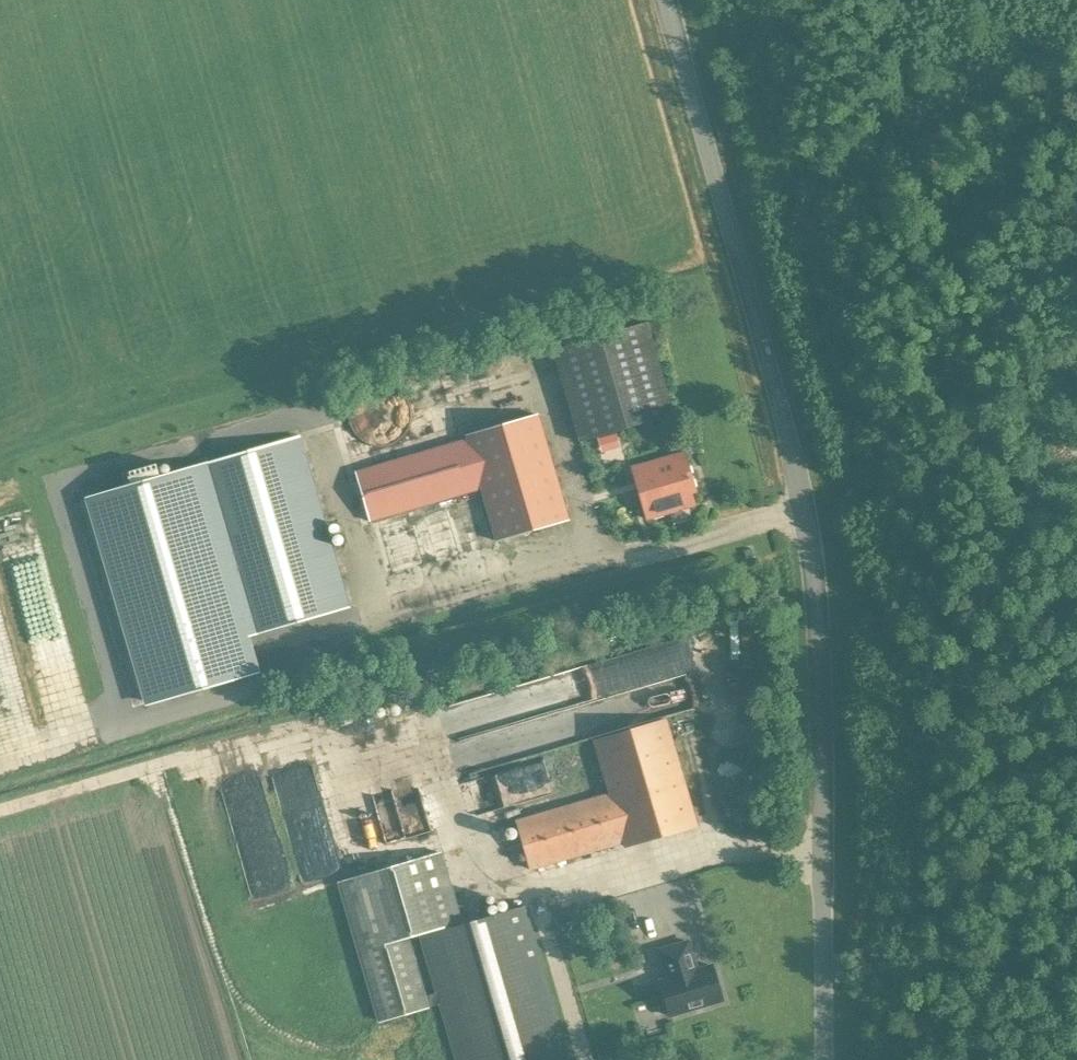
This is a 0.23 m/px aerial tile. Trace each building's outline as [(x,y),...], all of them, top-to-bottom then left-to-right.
[(579,442),(672,415),(645,322),(552,349),(579,442)] [(495,540),(567,519),(537,414),(465,435),(466,439),(354,472),(369,521),(480,488),(495,540)] [(243,636),(348,606),(299,438),(195,468),(243,636)] [(643,506),(694,491),(683,452),(631,467),(643,506)] [(254,672),(243,636),(195,468),(90,498),(149,702),(254,672)] [(743,618),(705,622),(708,650),(746,646),(743,618)] [(15,652),(0,652),(0,680),(15,680),(15,652)] [(592,798),(516,821),(530,869),(623,842),(624,846),(696,825),(665,720),(576,746),(592,798)] [(250,792),(253,852),(273,851),(270,791),(250,792)] [(462,925),(441,852),(340,882),(380,1020),(439,1003),(420,938),(462,925)] [(439,1003),(455,1059),(569,1059),(524,907),(462,925),(420,938),(439,1003)] [(694,961),(688,941),(658,950),(667,978),(659,980),(669,1015),(722,1000),(711,965),(694,970),(692,962),(694,961)]
